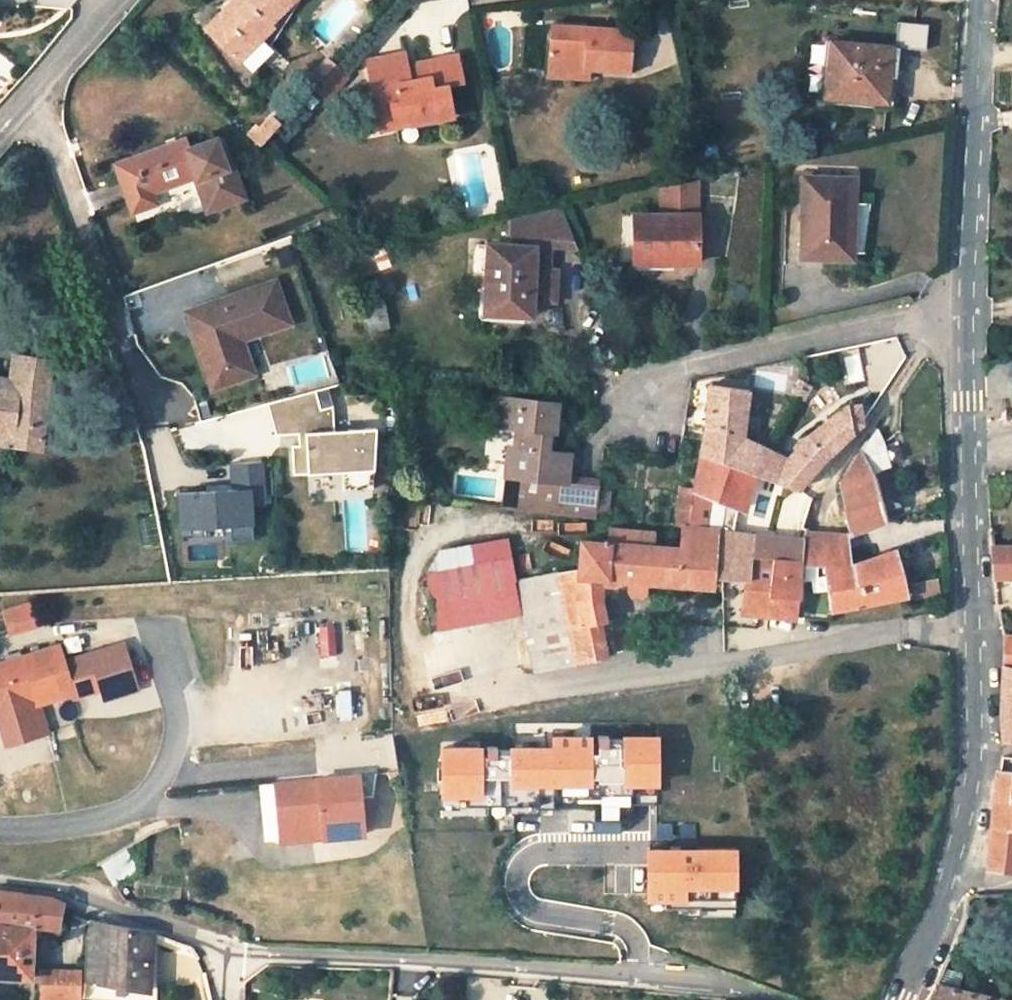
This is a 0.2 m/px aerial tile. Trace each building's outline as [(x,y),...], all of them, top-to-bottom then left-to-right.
[(209,27),(241,60),(276,24),(271,19),(291,0),(237,0),(209,27)] [(635,31),(552,24),(549,70),(589,74),(589,67),(632,71),(635,31)] [(834,42),(828,41),(822,101),(893,107),(898,75),(890,75),(888,99),(828,94),(834,42)] [(893,47),(834,42),(828,94),(888,99),(890,75),(893,47)] [(405,53),(369,61),(379,107),(391,104),(396,122),(410,118),(412,124),(454,115),(448,85),(464,82),(459,55),(417,64),(418,70),(409,72),(405,53)] [(348,75),(337,65),(317,87),(328,98),(348,75)] [(382,130),(412,124),(410,118),(396,122),(391,104),(379,107),(377,108),(382,130)] [(183,140),(117,164),(134,210),(156,202),(152,190),(196,174),(208,207),(242,195),(231,164),(226,165),(216,136),(186,147),(183,140)] [(855,178),(806,177),(803,257),(845,257),(848,202),(854,202),(855,178)] [(660,190),(661,215),(697,214),(697,182),(660,190)] [(852,257),(854,202),(848,202),(845,257),(852,257)] [(577,246),(563,206),(513,217),(509,217),(514,239),(525,240),(526,235),(536,231),(550,233),(549,245),(577,246)] [(661,215),(635,215),(636,262),(698,262),(697,214),(661,215)] [(549,245),(550,233),(536,231),(526,235),(525,240),(525,245),(536,246),(535,268),(547,269),(549,245)] [(491,243),(486,311),(532,314),(533,298),(554,300),(557,270),(547,269),(535,268),(536,246),(525,245),(491,243)] [(388,253),(384,244),(374,246),(377,256),(388,253)] [(381,265),(390,262),(388,253),(377,256),(381,265)] [(399,285),(390,262),(381,265),(389,288),(399,285)] [(194,335),(212,386),(254,371),(243,338),(291,322),(275,280),(204,304),(213,330),(194,335)] [(366,302),(372,330),(389,327),(384,298),(366,302)] [(185,310),(194,335),(213,330),(204,304),(185,310)] [(43,446),(54,359),(22,354),(20,372),(18,386),(0,384),(0,442),(43,446)] [(0,377),(0,384),(18,386),(20,372),(13,372),(12,378),(0,377)] [(755,443),(742,439),(749,389),(710,382),(708,420),(702,453),(751,471),(761,445),(755,443)] [(330,385),(316,388),(322,409),(335,404),(330,385)] [(316,388),(268,402),(277,434),(307,432),(307,443),(293,444),(295,473),(343,470),(376,468),(378,427),(336,429),(335,404),(322,409),(316,388)] [(596,510),(598,495),(566,491),(567,477),(570,454),(552,452),(546,451),(548,430),(554,431),(557,402),(498,396),(495,424),(517,426),(514,447),(509,447),(504,506),(596,515),(596,510)] [(862,419),(861,404),(847,406),(809,435),(800,438),(797,445),(787,459),(764,446),(761,445),(751,471),(797,488),(799,486),(823,459),(862,419)] [(885,519),(878,485),(887,484),(884,469),(890,467),(884,445),(876,429),(868,440),(842,480),(844,486),(840,487),(849,532),(885,519)] [(721,530),(724,502),(746,509),(755,473),(751,471),(702,453),(695,489),(693,506),(689,525),(718,530),(721,530)] [(262,460),(232,463),(233,483),(236,483),(236,488),(179,492),(181,527),(229,524),(252,523),(251,504),(264,503),(262,460)] [(376,468),(343,470),(344,489),(375,487),(376,468)] [(598,490),(600,481),(567,477),(566,491),(598,495),(598,490)] [(695,489),(682,487),(679,504),(693,506),(695,489)] [(609,512),(612,492),(598,490),(598,495),(596,510),(609,512)] [(679,504),(675,523),(689,525),(693,506),(679,504)] [(252,523),(229,524),(230,540),(253,539),(252,523)] [(532,637),(538,669),(576,661),(613,651),(602,596),(614,594),(617,586),(618,576),(632,578),(631,587),(635,593),(641,595),(645,590),(645,583),(646,578),(699,583),(713,585),(713,575),(718,530),(683,525),(681,548),(657,545),(657,533),(635,530),(611,528),(610,543),(582,540),(580,573),(558,572),(570,630),(532,637)] [(755,534),(721,530),(718,530),(713,575),(728,577),(748,578),(751,578),(753,555),(755,534)] [(843,536),(804,533),(802,539),(801,558),(801,563),(824,564),(827,576),(846,568),(843,536)] [(748,578),(743,608),(796,615),(799,596),(801,563),(801,558),(802,539),(755,534),(753,555),(751,578),(748,578)] [(511,557),(507,539),(439,552),(427,572),(511,557)] [(1011,576),(1011,547),(994,546),(997,575),(1011,576)] [(830,608),(905,593),(895,549),(846,568),(827,576),(830,608)] [(558,572),(515,580),(511,557),(427,572),(438,628),(521,612),(527,612),(532,637),(570,630),(558,572)] [(617,586),(631,587),(632,578),(618,576),(617,586)] [(699,588),(699,583),(646,578),(645,583),(699,588)] [(29,604),(5,611),(12,633),(36,625),(29,604)] [(1005,636),(1003,664),(1011,666),(1011,636),(1005,636)] [(123,642),(92,652),(102,685),(105,695),(137,685),(123,642)] [(0,663),(0,706),(36,694),(38,701),(73,690),(74,694),(102,685),(92,652),(65,661),(59,644),(22,656),(5,661),(0,663)] [(3,655),(5,661),(22,656),(20,650),(3,655)] [(1003,664),(1001,713),(1003,739),(1011,739),(1011,666),(1003,664)] [(440,800),(484,800),(485,747),(441,747),(440,800)] [(1001,769),(1000,772),(988,868),(1011,871),(1011,770),(1001,769)] [(287,840),(370,832),(364,772),(281,779),(284,806),(287,835),(287,840)] [(287,835),(284,806),(271,807),(273,832),(279,836),(287,835)] [(136,868),(125,849),(103,862),(115,882),(136,868)] [(647,850),(647,905),(739,904),(739,849),(647,850)] [(31,976),(33,936),(34,923),(40,924),(57,927),(63,901),(53,897),(0,891),(0,975),(31,976)] [(152,932),(94,921),(88,935),(89,978),(86,978),(86,995),(140,999),(149,999),(152,932)] [(962,972),(942,966),(934,983),(956,989),(962,972)] [(41,970),(39,999),(83,999),(84,971),(41,970)] [(989,997),(956,989),(934,983),(927,999),(988,999),(989,997)]
